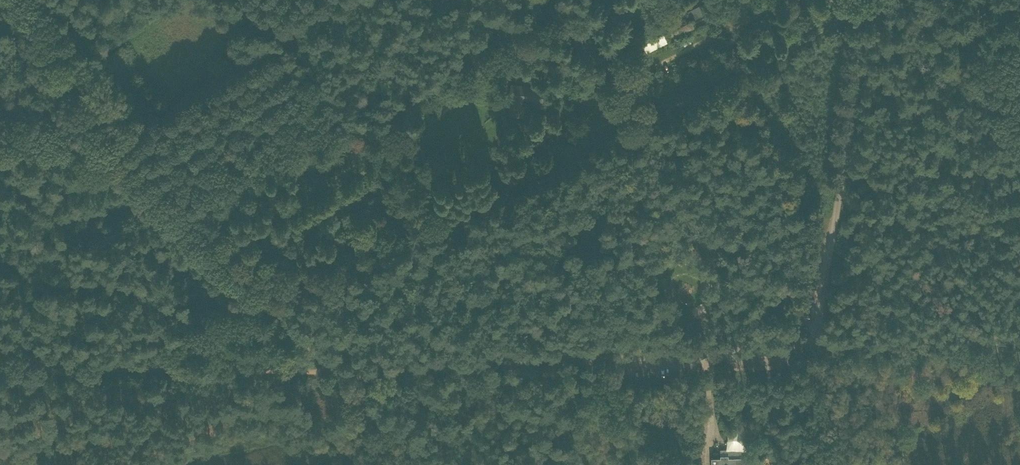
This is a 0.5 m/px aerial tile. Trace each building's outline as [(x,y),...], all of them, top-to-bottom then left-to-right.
[(641,46),(635,49),(640,57),(646,54),(641,46)] [(641,60),(640,57),(635,49),(629,52),(635,64),(641,60)] [(595,87),(600,97),(612,91),(607,81),(595,87)] [(703,304),(693,304),(693,315),(703,315),(703,304)] [(753,456),(729,457),(729,455),(721,455),(721,457),(712,458),(712,464),(754,464),(753,456)]
